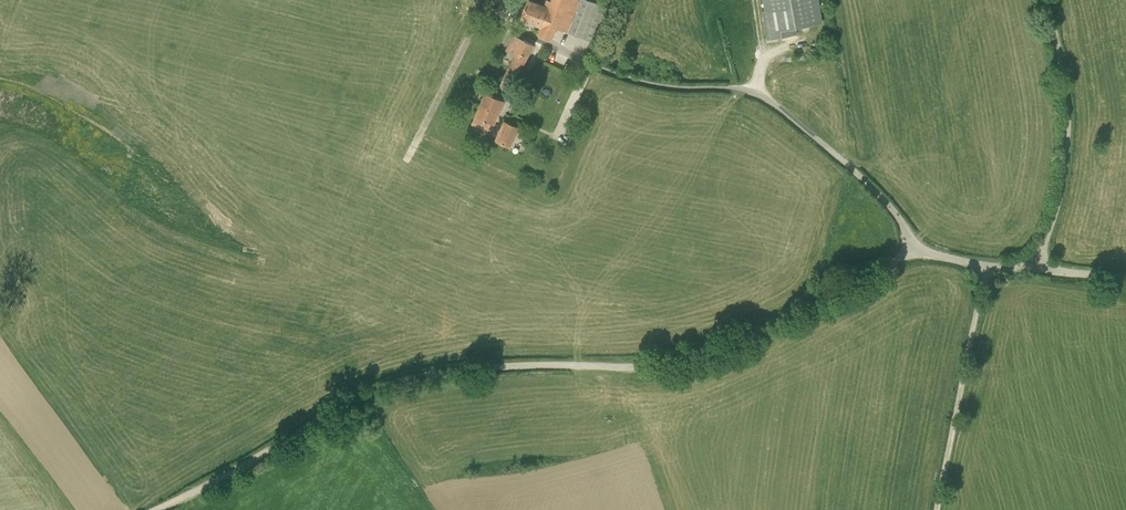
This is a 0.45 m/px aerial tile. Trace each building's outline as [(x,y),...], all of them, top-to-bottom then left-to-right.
[(558,24),(599,42),(613,9),(590,0),(552,0),(551,0),(548,0),(546,5),(534,0),(529,0),(522,18),(542,26),(539,33),(552,38),(556,28),(558,24)] [(767,10),(763,11),(768,39),(797,34),(796,27),(822,22),(818,0),(765,0),(767,10)] [(515,82),(529,54),(534,44),(515,35),(510,45),(507,50),(516,54),(504,77),(499,89),(509,94),(515,82)] [(505,100),(497,97),(487,92),(473,122),(488,129),(492,121),(494,122),(505,100)] [(505,120),(496,140),(511,147),(520,127),(505,120)]
